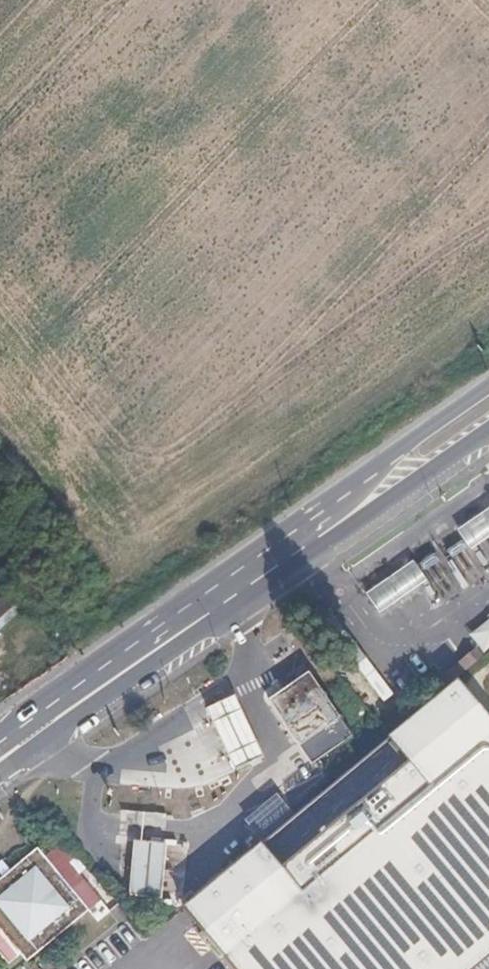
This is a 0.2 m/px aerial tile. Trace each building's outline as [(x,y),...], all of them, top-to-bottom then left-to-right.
[(454,527),(468,545),(488,531),(488,504),(454,527)] [(425,578),(412,559),(364,591),(376,611),(425,578)] [(467,635),(483,652),(488,646),(488,618),(467,635)] [(315,676),(279,701),(321,760),(358,733),(315,676)] [(459,680),(186,905),(208,931),(239,968),(471,968),(488,954),(488,717),(459,680)] [(224,732),(243,771),(272,757),(254,717),(242,693),(213,707),(224,732)] [(150,839),(131,838),(129,870),(127,894),(162,896),(163,874),(165,845),(176,846),(177,839),(150,837),(150,839)] [(0,881),(0,933),(28,965),(89,911),(35,850),(8,874),(0,881)] [(102,901),(89,911),(98,921),(110,910),(102,901)]
